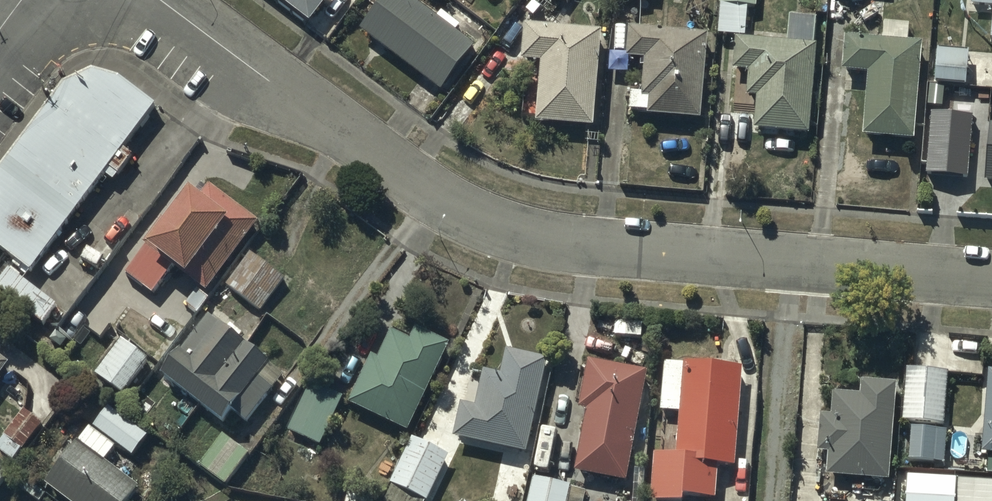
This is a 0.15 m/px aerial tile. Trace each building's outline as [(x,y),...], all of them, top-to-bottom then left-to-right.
[(311,21),(328,0),(284,0),(311,21)] [(360,26),(442,89),(475,45),(455,30),(460,24),(444,11),(439,17),(417,0),(381,0),(360,26)] [(720,33),(746,34),(748,6),(758,6),(758,0),(722,0),(720,33)] [(789,39),(737,37),(736,68),(750,68),(750,95),(757,95),(756,129),(811,129),(812,77),(816,77),(816,16),(789,16),(789,39)] [(603,29),(529,24),(526,58),(541,59),(537,123),(597,127),(603,29)] [(708,32),(629,26),(629,57),(645,57),(645,91),(632,91),(632,109),(650,109),(650,117),(703,117),(703,69),(708,69),(708,32)] [(863,134),(913,138),(921,44),(846,37),(843,69),(869,71),(863,134)] [(937,49),(935,83),(991,85),(991,53),(937,49)] [(131,88),(98,81),(73,91),(0,188),(0,246),(6,251),(30,269),(153,106),(131,88)] [(929,174),(967,177),(971,118),(933,116),(929,174)] [(203,195),(193,187),(168,220),(164,217),(145,242),(147,244),(126,271),(154,291),(175,264),(209,289),(259,220),(210,184),(203,195)] [(285,278),(253,253),(228,285),(260,310),(285,278)] [(9,267),(0,279),(0,289),(43,322),(58,304),(9,267)] [(284,374),(210,315),(164,373),(224,420),(233,409),(247,420),(284,374)] [(374,354),(351,402),(408,430),(451,342),(418,326),(411,338),(392,329),(378,356),(374,354)] [(150,360),(122,338),(95,372),(123,394),(150,360)] [(463,402),(456,435),(527,451),(548,357),(508,348),(502,373),(485,369),(477,406),(463,402)] [(10,362),(0,355),(0,375),(10,362)] [(625,480),(645,369),(590,359),(581,407),(588,408),(577,472),(625,480)] [(739,366),(734,366),(735,361),(714,359),(714,363),(684,361),(683,364),(662,362),(660,410),(679,411),(676,454),(653,453),(650,500),(668,500),(681,500),(681,494),(714,496),(716,464),(734,465),(739,366)] [(906,368),(902,420),(944,423),(948,372),(906,368)] [(988,370),(982,454),(991,454),(991,371),(988,370)] [(828,452),(826,475),(889,480),(897,382),(862,379),(860,394),(832,391),(831,414),(819,413),(816,451),(828,452)] [(321,444),(344,396),(311,381),(288,428),(321,444)] [(147,435),(109,407),(94,426),(132,455),(147,435)] [(24,410),(0,442),(0,449),(14,460),(42,423),(24,410)] [(911,426),(909,459),(944,462),(947,429),(911,426)] [(91,427),(47,483),(70,500),(129,500),(140,486),(105,460),(116,446),(91,427)] [(249,453),(223,434),(201,464),(227,483),(249,453)] [(413,436),(383,500),(426,500),(449,452),(413,436)] [(0,462),(0,486),(12,471),(0,462)] [(905,500),(991,500),(991,482),(957,480),(957,478),(906,475),(905,500)] [(529,500),(585,500),(588,489),(535,476),(529,500)]
